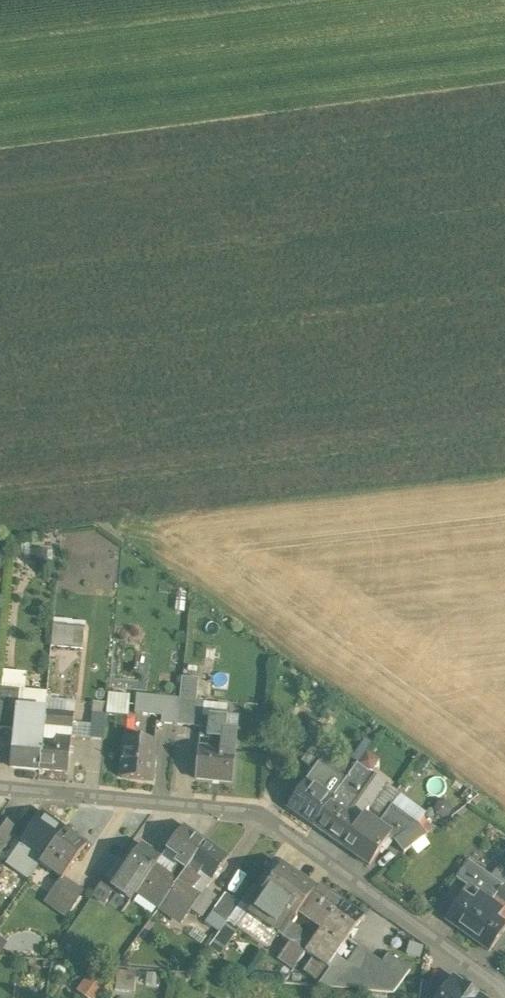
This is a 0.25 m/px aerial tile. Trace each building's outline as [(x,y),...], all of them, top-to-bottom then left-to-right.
[(84,630),(53,625),(51,646),(82,649),(84,630)] [(214,650),(205,649),(204,661),(213,662),(214,650)] [(27,686),(29,672),(6,670),(5,684),(27,686)] [(197,679),(180,678),(179,700),(177,725),(189,726),(192,702),(195,702),(197,679)] [(0,688),(0,693),(0,728),(14,730),(16,708),(17,708),(19,690),(0,688)] [(163,699),(137,696),(135,714),(162,716),(163,699)] [(179,700),(163,699),(162,716),(161,723),(177,725),(179,700)] [(91,725),(73,723),(71,737),(104,740),(106,715),(107,703),(93,702),(91,725)] [(195,702),(192,702),(189,726),(200,728),(201,717),(203,703),(195,702)] [(129,705),(107,703),(106,715),(128,717),(129,705)] [(17,708),(16,708),(14,730),(11,767),(40,770),(42,741),(45,711),(17,708)] [(74,714),(45,711),(42,741),(71,743),(71,737),(73,723),(74,714)] [(201,717),(200,728),(209,729),(210,718),(201,717)] [(224,719),(210,718),(209,729),(208,738),(222,739),(223,730),(224,719)] [(237,720),(224,719),(223,730),(236,732),(237,720)] [(236,732),(223,730),(222,739),(221,750),(234,752),(236,732)] [(154,740),(124,737),(120,778),(150,781),(154,740)] [(71,743),(42,741),(40,770),(68,772),(71,743)] [(326,754),(313,745),(302,762),(314,770),(315,771),(318,766),(326,754)] [(221,750),(198,748),(195,779),(232,782),(234,752),(221,750)] [(378,759),(367,752),(361,759),(372,766),(378,759)] [(352,772),(326,754),(318,766),(343,784),(344,784),(352,772)] [(344,784),(340,788),(351,796),(352,796),(368,772),(357,765),(344,784)] [(343,784),(318,766),(315,771),(314,770),(305,781),(332,800),(340,788),(343,784)] [(384,783),(368,772),(352,796),(354,797),(345,811),(359,821),(360,822),(362,819),(369,809),(367,807),(380,790),(384,783)] [(332,800),(305,781),(287,808),(313,826),(331,801),(332,800)] [(396,792),(384,783),(380,790),(392,798),(396,792)] [(340,788),(332,800),(331,801),(345,811),(354,797),(352,796),(351,796),(340,788)] [(392,798),(380,790),(367,807),(369,809),(369,808),(379,816),(392,798)] [(379,816),(369,808),(369,809),(362,819),(371,825),(374,820),(379,824),(392,806),(399,795),(396,792),(392,798),(379,816)] [(427,815),(399,795),(392,806),(416,824),(423,818),(427,815)] [(331,801),(313,826),(341,846),(359,821),(331,801)] [(416,824),(392,806),(379,824),(374,820),(371,825),(389,838),(394,841),(416,824)] [(65,828),(42,812),(26,836),(32,840),(29,846),(44,857),(65,828)] [(433,830),(423,818),(416,824),(425,835),(433,830)] [(359,821),(341,846),(369,866),(389,838),(371,825),(362,819),(360,822),(359,821)] [(12,831),(0,822),(0,848),(12,831)] [(416,824),(394,841),(403,853),(426,836),(425,835),(416,824)] [(184,826),(167,849),(179,857),(176,862),(186,869),(187,868),(206,842),(184,826)] [(87,844),(65,828),(44,857),(54,864),(58,858),(70,867),(87,844)] [(227,857),(206,842),(187,868),(197,875),(198,873),(210,881),(227,857)] [(113,886),(112,887),(131,900),(156,865),(161,858),(142,845),(127,866),(113,886)] [(37,867),(15,851),(7,863),(29,879),(37,867)] [(70,867),(58,858),(54,864),(44,857),(40,864),(62,879),(70,867)] [(117,859),(103,879),(113,886),(127,866),(117,859)] [(481,870),(469,861),(456,879),(468,887),(481,870)] [(178,881),(156,865),(136,893),(159,909),(160,907),(170,894),(178,881)] [(262,892),(249,911),(279,932),(288,917),(294,921),(298,915),(303,908),(315,891),(280,866),(262,892)] [(498,867),(491,877),(503,886),(504,883),(504,871),(498,867)] [(197,875),(187,868),(186,869),(178,881),(191,891),(201,880),(197,875)] [(481,870),(468,887),(461,896),(462,896),(472,903),(491,877),(481,870)] [(491,877),(472,903),(473,905),(477,900),(487,908),(490,903),(495,897),(503,886),(491,877)] [(191,891),(178,881),(170,894),(191,909),(200,897),(191,891)] [(81,891),(67,882),(53,902),(67,912),(81,891)] [(315,891),(303,908),(325,924),(341,902),(319,885),(315,891)] [(252,886),(239,905),(249,911),(262,892),(252,886)] [(503,886),(495,897),(504,904),(504,887),(503,886)] [(216,897),(205,890),(200,897),(191,909),(202,917),(216,897)] [(191,909),(170,894),(160,907),(182,922),(191,909)] [(214,911),(229,920),(239,905),(224,896),(214,911)] [(472,903),(462,896),(461,896),(445,919),(467,935),(484,912),(473,905),(472,903)] [(495,897),(490,903),(502,912),(496,921),(504,927),(504,904),(495,897)] [(487,908),(477,900),(473,905),(484,912),(487,908)] [(341,902),(325,924),(346,939),(362,917),(341,902)] [(268,947),(279,932),(239,905),(229,920),(268,947)] [(325,924),(303,908),(298,915),(320,931),(325,924)] [(496,915),(487,908),(484,912),(493,919),(496,915)] [(484,912),(467,935),(489,951),(504,929),(504,927),(496,921),(493,919),(484,912)] [(313,941),(291,926),(294,921),(288,917),(279,932),(292,945),(305,954),(313,941)] [(221,954),(239,927),(229,920),(209,946),(221,954)] [(313,941),(305,954),(321,964),(326,967),(334,956),(346,939),(325,924),(320,931),(313,941)] [(305,954),(292,945),(283,957),(296,966),(305,954)] [(380,964),(357,947),(345,964),(328,988),(393,994),(403,980),(380,964)] [(321,964),(305,954),(296,966),(283,983),(305,986),(321,964)] [(410,970),(388,954),(380,964),(403,980),(410,970)] [(334,956),(326,967),(330,970),(317,987),(328,988),(345,964),(334,956)] [(97,967),(79,991),(89,997),(96,997),(111,978),(97,967)] [(453,980),(441,997),(479,997),(453,980)] [(421,983),(419,997),(441,997),(421,983)]
